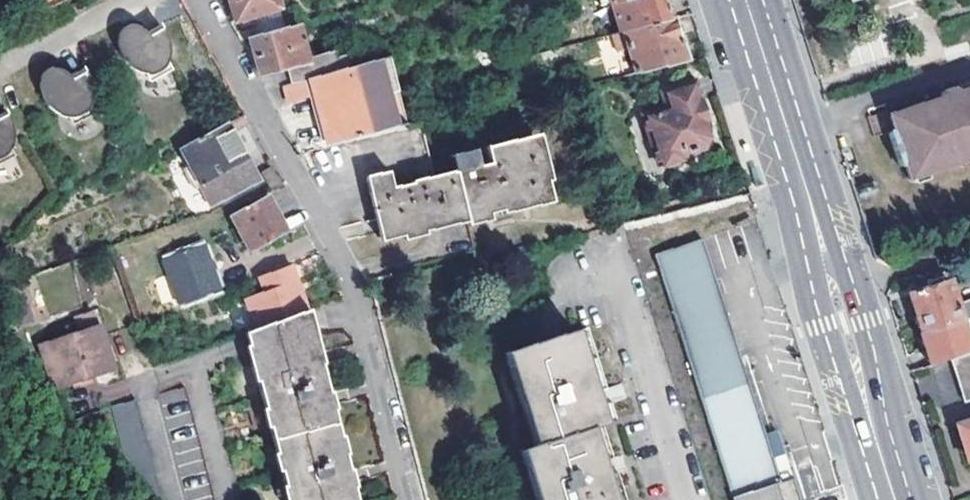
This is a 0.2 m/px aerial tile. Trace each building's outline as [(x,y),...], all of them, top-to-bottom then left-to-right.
[(68,0),(42,0),(39,1),(44,11),(47,9),(68,0)] [(236,26),(257,19),(278,15),(284,13),(280,0),(228,0),(236,26)] [(618,32),(623,30),(669,19),(663,0),(609,0),(618,32)] [(262,38),(283,33),(278,15),(257,19),(262,38)] [(674,18),(669,19),(623,30),(636,73),(686,61),(674,18)] [(164,31),(163,28),(148,35),(146,32),(143,29),(139,27),(134,25),(129,25),(124,26),(121,28),(118,31),(117,33),(116,37),(116,41),(117,47),(119,53),(121,55),(124,62),(129,67),(133,70),(137,73),(142,75),(145,75),(150,75),(155,74),(158,72),(161,70),(163,68),(166,65),(167,62),(168,58),(169,53),(169,49),(169,44),(167,37),(164,31)] [(309,61),(300,28),(283,33),(262,38),(248,41),(250,49),(258,81),(287,74),(303,70),(311,67),(309,61)] [(303,70),(287,74),(290,86),(307,82),(348,72),(344,59),(337,61),(336,54),(309,61),(311,67),(303,70)] [(172,71),(167,62),(166,65),(163,68),(161,70),(158,72),(155,74),(150,75),(145,75),(149,83),(172,71)] [(400,129),(382,63),(348,72),(307,82),(311,99),(324,149),(400,129)] [(86,75),(85,72),(71,80),(68,76),(65,73),(61,72),(56,70),(51,69),(46,70),(43,72),(40,75),(40,77),(38,81),(38,85),(39,91),(41,96),(42,99),(47,106),(51,112),(55,114),(59,117),(65,118),(67,119),(72,119),(77,118),(80,117),(82,115),(85,112),(88,109),(89,106),(91,102),(91,98),(91,93),(91,88),(90,82),(86,75)] [(290,86),(282,89),(286,105),(311,99),(307,82),(290,86)] [(706,125),(693,82),(660,92),(664,108),(641,115),(656,165),(659,163),(663,167),(675,163),(677,159),(681,157),(681,154),(701,148),(705,139),(702,127),(706,125)] [(969,92),(969,85),(958,89),(959,90),(965,93),(969,92)] [(891,133),(901,166),(906,164),(911,178),(927,173),(963,162),(965,168),(969,166),(969,92),(965,93),(959,90),(958,89),(942,94),(944,100),(892,116),(896,131),(891,133)] [(94,114),(89,106),(88,109),(85,112),(82,115),(80,117),(77,118),(72,119),(67,119),(71,126),(94,114)] [(896,131),(892,116),(891,111),(871,117),(877,137),(891,133),(896,131)] [(7,115),(0,118),(0,160),(2,159),(5,157),(7,155),(10,152),(12,149),(13,145),(13,140),(13,136),(13,131),(11,124),(9,118),(7,115)] [(259,179),(229,122),(180,148),(190,165),(183,168),(193,188),(200,184),(211,204),(259,179)] [(410,184),(391,188),(387,174),(364,179),(375,224),(379,238),(398,233),(399,236),(438,227),(463,221),(463,219),(544,200),(529,137),(480,148),(484,164),(473,166),(469,151),(446,156),(449,172),(409,181),(410,184)] [(12,149),(10,152),(7,155),(5,157),(2,159),(0,160),(0,166),(16,157),(12,149)] [(283,184),(272,164),(261,171),(272,190),(283,184)] [(927,173),(911,178),(916,183),(929,179),(927,173)] [(248,252),(291,228),(270,192),(228,215),(248,252)] [(653,256),(731,499),(799,499),(784,456),(772,460),(765,438),(701,241),(653,256)] [(178,306),(218,291),(201,245),(161,258),(178,306)] [(115,287),(103,249),(70,260),(84,298),(115,287)] [(258,276),(262,290),(236,298),(248,330),(309,309),(293,264),(258,276)] [(920,332),(962,319),(969,317),(969,314),(965,299),(954,302),(948,281),(909,294),(920,332)] [(37,323),(21,284),(0,292),(0,312),(9,335),(15,332),(37,323)] [(357,485),(359,485),(356,474),(355,468),(352,468),(349,452),(351,452),(346,434),(344,434),(336,407),(338,406),(335,396),(334,390),(332,391),(324,361),(326,360),(319,331),(317,323),(313,311),(312,307),(309,309),(248,330),(249,334),(251,342),(248,344),(249,347),(251,354),(258,379),(261,378),(268,406),(265,407),(270,426),(272,425),(280,451),(277,452),(282,470),(284,470),(288,484),(285,485),(290,499),(360,499),(357,485)] [(79,328),(99,321),(95,308),(75,316),(79,328)] [(962,319),(969,349),(969,317),(962,319)] [(962,319),(920,332),(930,365),(951,358),(969,352),(969,349),(962,319)] [(36,347),(51,391),(116,369),(101,325),(36,347)] [(587,325),(575,329),(503,353),(532,445),(517,451),(534,499),(627,499),(619,472),(616,465),(604,423),(617,418),(609,394),(587,325)] [(951,358),(962,402),(969,400),(969,352),(951,358)] [(158,394),(186,499),(215,499),(185,387),(158,394)] [(110,405),(134,499),(163,499),(136,398),(110,405)] [(968,459),(969,458),(969,421),(957,425),(968,459)] [(104,492),(116,490),(113,482),(103,484),(104,492)]
